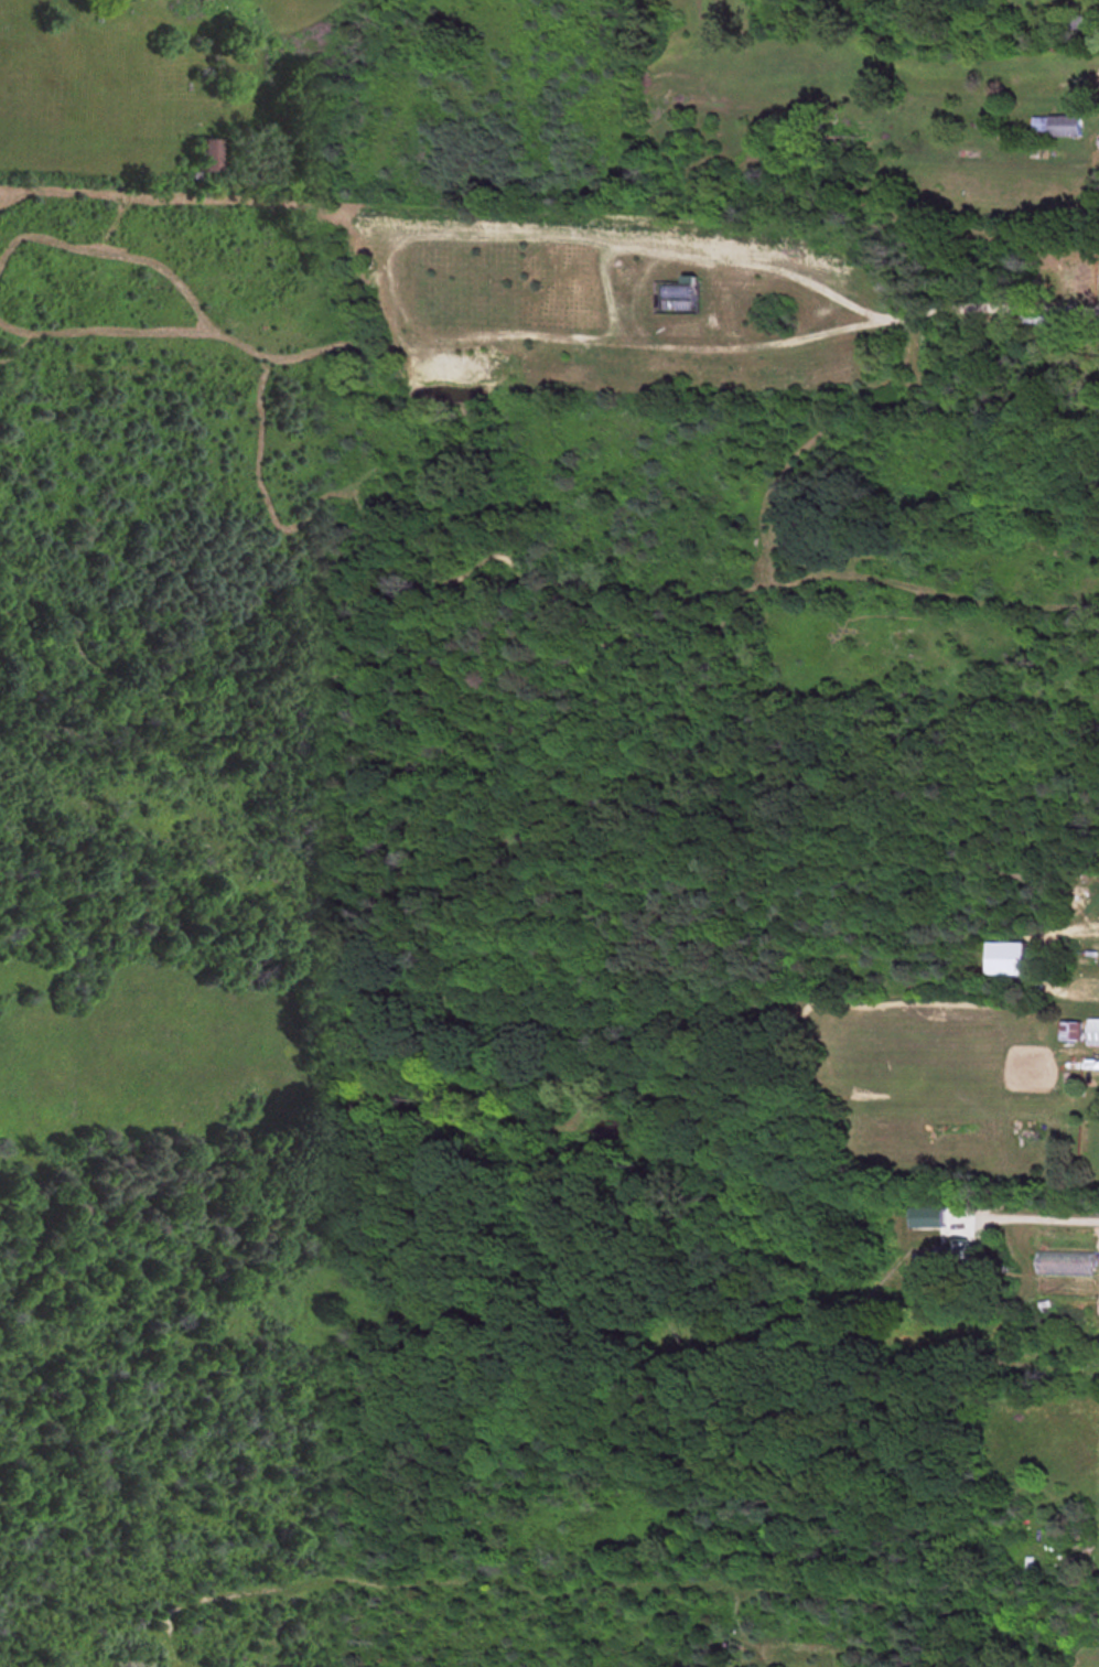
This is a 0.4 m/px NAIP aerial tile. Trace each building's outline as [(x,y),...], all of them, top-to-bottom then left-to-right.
[(1030,117),(1030,137),(1077,137),(1077,117),(1030,117)] [(199,172),(221,172),(221,140),(199,140),(199,172)] [(1086,1020),(1086,1048),(1098,1048),(1098,1020),(1086,1020)] [(1059,1043),(1081,1043),(1081,1023),(1059,1023),(1059,1043)] [(918,1227),(935,1227),(935,1211),(918,1211),(918,1227)] [(969,1240),(945,1241),(945,1261),(970,1260),(969,1240)]
